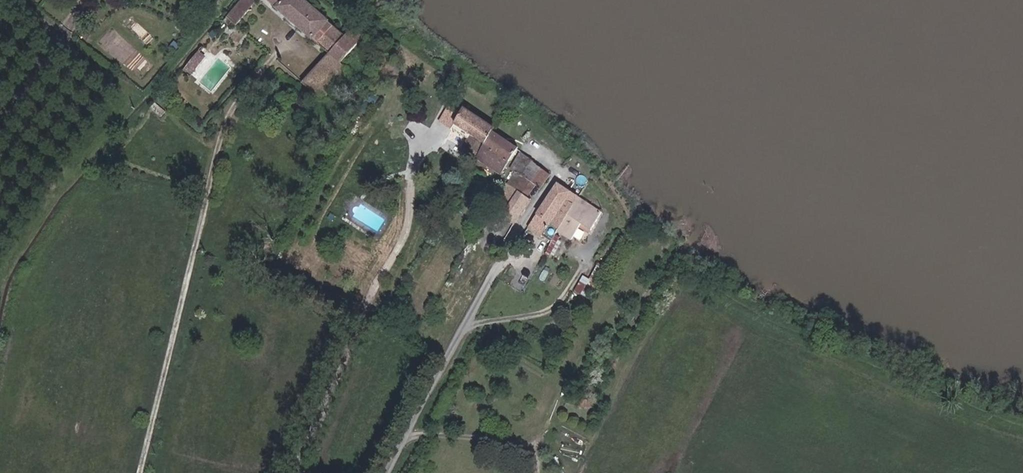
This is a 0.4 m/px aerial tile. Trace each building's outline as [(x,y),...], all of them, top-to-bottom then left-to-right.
[(236,28),(255,3),(251,0),(239,0),(225,19),(236,28)] [(347,33),(301,0),(268,0),(329,50),(305,82),(323,96),(347,65),(344,62),(368,30),(357,21),(347,33)] [(186,63),(192,69),(202,57),(196,52),(186,63)] [(189,73),(192,69),(186,63),(182,68),(189,73)] [(437,120),(449,127),(460,108),(448,100),(437,120)] [(465,143),(481,153),(493,132),(494,130),(462,104),(460,108),(449,127),(443,139),(461,149),(465,143)] [(477,161),(503,174),(517,148),(493,132),(481,153),(477,161)] [(539,186),(547,174),(534,164),(535,161),(522,153),(505,183),(517,190),(524,177),(539,186)] [(517,190),(532,198),(539,186),(524,177),(517,190)] [(490,187),(496,190),(501,181),(494,178),(490,187)] [(515,223),(532,198),(517,190),(505,183),(500,195),(509,201),(502,216),(515,223)] [(552,247),(560,231),(579,196),(556,184),(538,213),(542,216),(536,230),(544,235),(543,241),(552,247)] [(578,235),(589,241),(605,212),(579,196),(560,231),(575,238),(578,235)] [(528,226),(536,230),(542,216),(538,213),(528,226)] [(480,231),(504,244),(513,228),(488,215),(480,231)] [(584,293),(591,278),(584,274),(576,290),(584,293)] [(584,293),(589,297),(597,284),(591,281),(584,293)]
